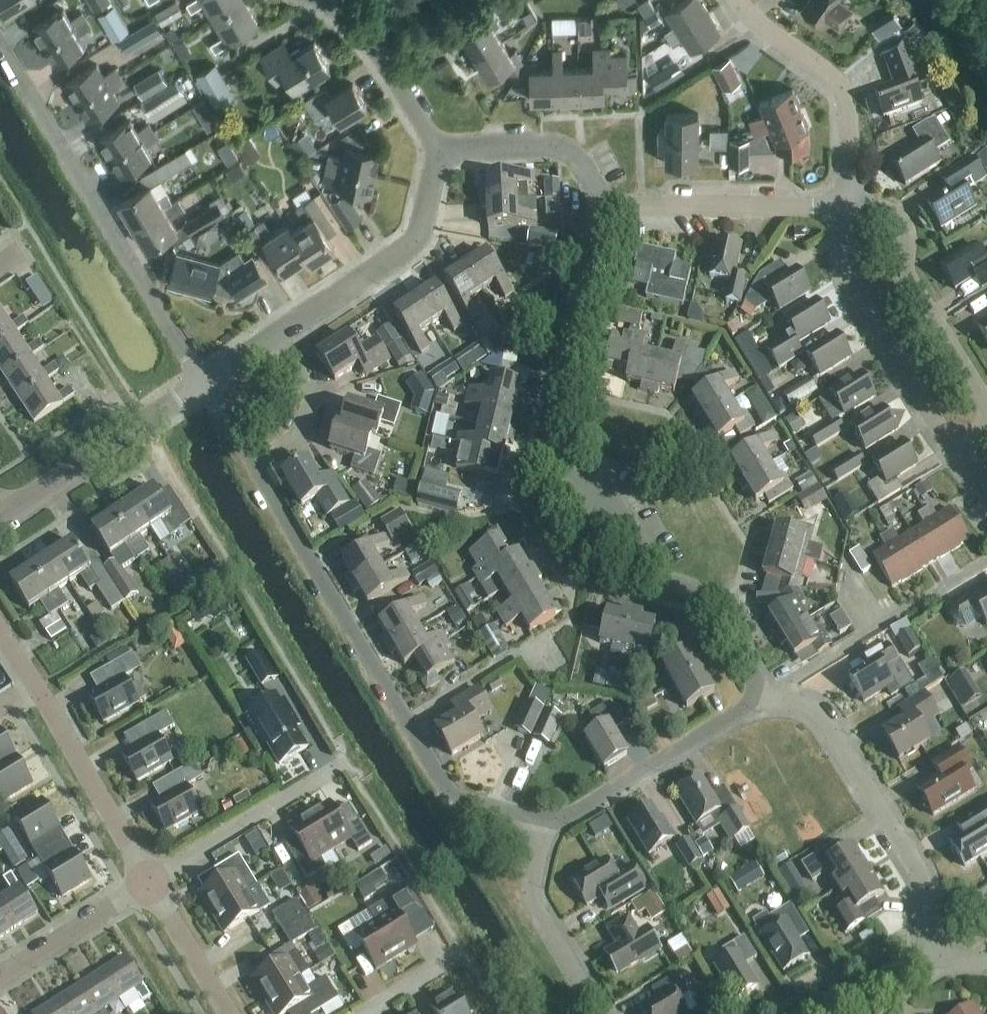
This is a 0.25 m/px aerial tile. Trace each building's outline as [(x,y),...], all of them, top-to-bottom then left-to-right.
[(5,15),(30,0),(0,0),(0,6),(5,15)] [(93,13),(111,2),(110,0),(86,0),(93,13)] [(214,22),(245,3),(243,0),(195,0),(188,4),(193,13),(204,6),(214,22)] [(669,40),(708,15),(698,0),(688,0),(665,15),(674,27),(664,33),(669,40)] [(801,11),(821,25),(825,19),(840,30),(853,10),(838,0),(809,0),(801,11)] [(162,26),(183,13),(176,1),(155,14),(162,26)] [(259,27),(245,3),(214,22),(224,38),(212,45),(216,53),(259,27)] [(879,37),(902,22),(892,8),(870,23),(879,37)] [(63,9),(32,28),(44,47),(86,21),(82,13),(70,21),(63,9)] [(499,27),(490,12),(482,17),(476,21),(480,28),(463,38),(472,51),(467,54),(471,62),(502,43),(494,30),(499,27)] [(708,15),(669,40),(673,48),(683,42),(691,54),(720,35),(708,15)] [(123,20),(107,30),(113,41),(129,31),(123,20)] [(86,21),(44,47),(55,65),(86,47),(79,35),(91,28),(86,21)] [(161,33),(154,21),(119,42),(126,53),(161,33)] [(510,55),(502,43),(471,62),(476,70),(481,66),(489,79),(506,69),(515,82),(523,65),(515,52),(510,55)] [(929,82),(924,70),(914,74),(903,43),(881,52),(894,86),(874,93),(883,118),(921,104),(914,88),(929,82)] [(329,69),(314,44),(292,57),(284,45),(262,59),(278,84),(288,78),(295,89),(329,69)] [(603,87),(604,87),(618,87),(619,93),(637,92),(636,76),(628,77),(627,55),(611,56),(610,49),(602,50),(603,87)] [(594,68),(578,69),(580,106),(589,106),(589,100),(604,99),(604,87),(603,87),(602,50),(593,50),(594,68)] [(562,52),(553,52),(554,70),(556,101),(571,100),(571,106),(580,106),(578,69),(563,70),(562,52)] [(712,68),(724,91),(740,83),(729,59),(712,68)] [(674,63),(650,79),(657,89),(680,73),(674,63)] [(97,65),(66,84),(77,102),(120,76),(115,69),(103,76),(97,65)] [(234,95),(215,65),(197,77),(215,107),(227,99),(234,95)] [(530,82),(531,102),(547,101),(547,107),(556,107),(556,101),(554,70),(539,71),(539,65),(523,65),(515,82),(530,82)] [(159,70),(150,75),(154,82),(138,91),(143,98),(167,84),(159,70)] [(120,76),(77,102),(88,121),(119,102),(112,91),(124,84),(120,76)] [(149,115),(183,93),(176,82),(141,104),(149,115)] [(367,108),(352,85),(330,98),(324,89),(303,101),(315,121),(332,110),(341,124),(367,108)] [(752,129),(779,119),(800,111),(792,90),(759,103),(764,116),(749,122),(752,129)] [(800,111),(779,119),(752,129),(755,137),(770,131),(775,144),(784,140),(786,152),(808,151),(808,131),(800,111)] [(212,114),(201,121),(207,132),(219,125),(212,114)] [(658,130),(658,140),(698,141),(698,115),(666,114),(666,130),(658,130)] [(934,120),(926,123),(912,132),(920,144),(890,162),(905,186),(940,164),(933,154),(949,144),(934,120)] [(130,121),(99,139),(110,158),(153,132),(149,125),(137,132),(130,121)] [(246,167),(243,162),(261,149),(248,131),(220,151),(237,174),(246,167)] [(153,132),(110,158),(121,176),(152,158),(145,147),(158,139),(153,132)] [(710,140),(727,140),(727,132),(710,132),(710,140)] [(697,165),(698,141),(658,140),(658,150),(666,150),(665,165),(697,165)] [(727,140),(710,140),(710,149),(727,149),(727,140)] [(730,141),(729,167),(748,167),(748,141),(730,141)] [(328,157),(327,165),(375,176),(380,155),(345,147),(342,160),(328,157)] [(187,151),(181,154),(154,170),(160,181),(193,162),(187,151)] [(949,189),(926,204),(941,228),(974,207),(964,191),(984,179),(972,161),(943,179),(949,189)] [(370,197),(375,176),(327,165),(325,173),(338,176),(335,189),(370,197)] [(479,194),(480,203),(517,201),(529,200),(528,185),(534,185),(534,176),(516,177),(516,176),(485,178),(485,194),(479,194)] [(560,199),(559,181),(544,182),(545,200),(560,199)] [(133,227),(172,203),(167,195),(158,200),(150,186),(120,204),(133,227)] [(339,198),(330,203),(347,229),(362,219),(348,199),(339,198)] [(291,234),(307,258),(311,265),(335,249),(322,229),(330,223),(315,199),(297,211),(306,224),(292,233),(291,234)] [(517,201),(480,203),(480,212),(486,212),(487,227),(518,226),(518,225),(536,224),(536,215),(538,215),(537,200),(529,200),(517,201)] [(133,227),(146,249),(177,231),(169,217),(177,212),(172,203),(133,227)] [(185,224),(192,236),(213,224),(212,222),(224,215),(218,205),(185,224)] [(234,216),(262,259),(271,252),(285,273),(307,258),(291,234),(292,233),(287,227),(272,237),(263,224),(256,229),(242,209),(234,213),(233,212),(232,213),(234,216)] [(192,236),(191,237),(195,245),(206,245),(216,239),(221,229),(217,221),(213,224),(192,236)] [(530,230),(527,247),(539,249),(555,253),(558,236),(530,230)] [(741,246),(718,241),(709,277),(728,282),(724,301),(740,304),(747,277),(735,275),(741,246)] [(974,278),(982,290),(986,287),(986,258),(984,260),(974,245),(940,267),(955,290),(974,278)] [(676,256),(638,248),(634,267),(636,267),(633,283),(648,287),(646,298),(683,306),(691,271),(673,267),(676,256)] [(539,250),(535,269),(555,274),(560,255),(539,250)] [(470,256),(462,261),(483,292),(495,284),(505,299),(513,294),(503,279),(486,253),(473,261),(470,256)] [(244,262),(239,254),(220,266),(178,255),(169,287),(211,298),(213,290),(229,295),(235,291),(240,298),(267,281),(252,257),(244,262)] [(458,271),(445,279),(462,305),(472,320),(480,315),(470,300),(483,292),(462,261),(455,266),(458,271)] [(780,312),(810,293),(796,271),(779,281),(771,269),(759,276),(745,303),(756,311),(773,301),(780,312)] [(40,284),(30,290),(43,311),(54,304),(40,284)] [(419,289),(411,294),(431,325),(444,317),(454,332),(462,327),(452,312),(435,286),(422,294),(419,289)] [(407,304),(394,313),(411,339),(411,338),(421,354),(428,349),(419,334),(431,325),(411,294),(404,299),(407,304)] [(798,344),(830,325),(816,302),(785,321),(793,334),(767,351),(779,370),(804,354),(798,344)] [(745,303),(740,312),(751,319),(756,311),(745,303)] [(518,337),(544,320),(534,305),(508,323),(518,337)] [(16,334),(28,326),(23,319),(11,326),(0,310),(0,345),(16,334)] [(615,323),(631,327),(634,314),(618,310),(615,323)] [(639,391),(648,393),(658,358),(642,355),(646,338),(637,336),(642,316),(634,314),(631,327),(632,327),(630,334),(629,334),(628,339),(629,339),(622,369),(628,370),(625,382),(641,385),(639,391)] [(978,327),(986,342),(986,322),(978,327)] [(495,354),(511,342),(501,328),(485,339),(495,354)] [(16,334),(0,345),(0,372),(3,376),(31,357),(43,349),(38,342),(26,350),(16,334)] [(599,354),(596,369),(614,373),(615,368),(622,369),(629,339),(628,339),(612,336),(608,356),(599,354)] [(836,336),(806,355),(820,378),(850,359),(836,336)] [(348,337),(318,356),(334,381),(358,366),(365,377),(389,362),(374,341),(357,352),(348,337)] [(455,357),(464,370),(488,354),(478,341),(455,357)] [(410,358),(399,342),(386,351),(397,366),(398,365),(404,374),(417,364),(412,357),(410,358)] [(674,393),(675,388),(676,382),(691,384),(699,371),(702,368),(680,364),(684,346),(677,344),(673,361),(658,358),(648,393),(657,395),(658,390),(674,393)] [(503,364),(516,366),(518,357),(505,354),(503,364)] [(42,374),(31,357),(3,376),(18,400),(47,381),(59,373),(54,366),(42,374)] [(61,360),(54,364),(59,373),(66,368),(61,360)] [(702,368),(699,371),(691,384),(700,394),(692,399),(700,413),(695,416),(700,423),(732,404),(724,392),(740,382),(734,373),(719,383),(719,382),(717,383),(702,368)] [(430,378),(437,389),(449,381),(442,370),(430,378)] [(408,380),(418,400),(435,392),(425,372),(408,380)] [(875,398),(861,375),(830,394),(844,417),(875,398)] [(468,390),(467,398),(514,409),(518,395),(524,396),(526,387),(490,378),(486,394),(468,390)] [(791,408),(816,392),(809,380),(783,396),(791,408)] [(57,397),(47,381),(18,400),(34,424),(75,397),(69,389),(57,397)] [(482,411),(479,426),(515,434),(517,425),(511,423),(514,409),(467,398),(464,407),(482,411)] [(780,398),(773,403),(781,416),(788,411),(780,398)] [(338,426),(337,427),(375,439),(381,423),(393,427),(400,407),(378,400),(374,412),(349,404),(341,427),(338,426)] [(739,417),(732,404),(700,423),(704,430),(709,427),(717,441),(735,430),(740,437),(754,428),(745,413),(739,417)] [(896,432),(882,410),(852,429),(866,451),(896,432)] [(844,432),(837,421),(810,438),(817,449),(844,432)] [(513,443),(515,434),(479,426),(475,441),(458,437),(456,444),(454,453),(454,454),(459,455),(460,453),(490,461),(492,454),(503,456),(507,441),(513,443)] [(375,439),(337,427),(330,450),(356,458),(352,469),(373,476),(379,457),(367,453),(372,438),(375,439)] [(738,474),(733,477),(738,485),(770,466),(762,453),(777,444),(772,436),(730,462),(738,474)] [(789,454),(796,450),(792,443),(784,446),(789,454)] [(873,462),(882,477),(867,486),(879,504),(902,489),(896,479),(917,466),(903,443),(873,462)] [(815,449),(804,456),(810,467),(822,460),(815,449)] [(490,461),(460,453),(459,455),(456,470),(477,475),(475,483),(490,487),(494,469),(489,468),(490,461)] [(838,484),(866,466),(858,454),(830,471),(838,484)] [(770,466),(738,485),(742,493),(748,490),(756,503),(774,492),(778,499),(792,490),(783,475),(787,473),(779,460),(770,466)] [(330,474),(318,481),(307,463),(283,477),(301,508),(316,499),(327,517),(348,504),(330,474)] [(810,474),(796,483),(803,494),(817,486),(810,474)] [(366,477),(352,489),(368,509),(383,497),(366,477)] [(397,481),(393,497),(407,500),(411,485),(397,481)] [(925,483),(915,489),(921,499),(931,493),(925,483)] [(459,513),(464,493),(425,484),(420,503),(459,513)] [(132,502),(150,531),(152,530),(160,542),(169,536),(170,538),(180,532),(171,517),(152,489),(132,502)] [(848,491),(836,497),(845,515),(857,510),(848,491)] [(112,515),(140,558),(149,552),(140,538),(150,531),(132,502),(112,515)] [(366,518),(355,502),(330,518),(341,535),(366,518)] [(886,507),(878,512),(888,527),(896,522),(886,507)] [(931,507),(924,511),(950,552),(970,540),(950,509),(937,517),(931,507)] [(400,510),(380,521),(391,541),(411,529),(400,510)] [(931,564),(950,552),(924,511),(918,515),(924,525),(912,533),(931,564)] [(112,515),(92,529),(110,557),(121,550),(130,564),(140,558),(112,515)] [(806,562),(819,565),(824,550),(810,546),(814,530),(799,526),(797,534),(776,528),(772,543),(766,542),(764,551),(806,562)] [(472,572),(477,580),(509,561),(508,560),(501,548),(506,545),(497,530),(484,538),(488,544),(469,556),(477,569),(472,572)] [(893,530),(886,534),(912,576),(931,564),(912,533),(899,541),(893,530)] [(892,588),(912,576),(886,534),(880,539),(886,549),(873,557),(892,588)] [(344,579),(349,587),(381,568),(373,555),(389,546),(384,538),(342,563),(350,576),(344,579)] [(89,591),(96,587),(111,611),(124,603),(104,571),(94,577),(90,571),(90,570),(71,542),(51,555),(69,584),(80,577),(89,591)] [(859,549),(849,555),(861,575),(871,568),(859,549)] [(806,562),(764,551),(762,559),(767,561),(763,576),(767,577),(762,595),(779,596),(798,592),(806,562)] [(509,561),(477,580),(489,600),(505,591),(521,581),(536,572),(532,564),(527,568),(518,554),(508,560),(509,561)] [(59,591),(69,584),(51,555),(31,569),(59,611),(68,605),(59,591)] [(171,558),(160,564),(176,590),(187,584),(171,558)] [(104,571),(124,603),(137,594),(117,563),(114,564),(104,571)] [(431,564),(412,574),(419,586),(426,583),(438,575),(431,564)] [(389,581),(381,568),(349,587),(354,594),(359,591),(367,604),(409,579),(404,572),(389,581)] [(59,611),(31,569),(10,582),(29,611),(40,603),(49,617),(40,623),(46,632),(52,641),(68,631),(56,613),(59,611)] [(536,572),(521,581),(505,591),(513,604),(497,613),(502,620),(544,596),(536,583),(541,580),(536,572)] [(438,575),(426,583),(430,590),(442,583),(438,575)] [(979,617),(986,628),(986,596),(983,598),(977,590),(954,604),(966,625),(979,617)] [(772,633),(777,640),(809,622),(800,609),(806,605),(798,592),(779,596),(786,605),(769,616),(777,630),(772,633)] [(551,609),(544,596),(502,620),(502,621),(494,626),(497,632),(506,628),(522,618),(530,633),(561,614),(557,606),(551,609)] [(382,641),(386,649),(418,630),(411,617),(426,608),(421,599),(379,624),(387,638),(382,641)] [(212,617),(204,603),(189,612),(197,626),(212,617)] [(599,645),(625,651),(634,613),(623,610),(622,617),(607,613),(599,645)] [(829,620),(840,636),(852,629),(841,612),(829,620)] [(634,613),(625,651),(648,657),(656,625),(643,622),(644,615),(634,613)] [(482,617),(473,622),(480,633),(488,628),(482,617)] [(171,620),(161,627),(167,636),(177,630),(171,620)] [(809,622),(777,640),(781,648),(787,645),(795,658),(812,647),(816,655),(831,646),(822,632),(817,635),(809,622)] [(509,651),(493,626),(478,635),(483,644),(494,661),(509,651)] [(404,667),(415,661),(414,660),(446,641),(442,634),(426,643),(418,630),(386,649),(391,656),(396,653),(404,667)] [(102,634),(92,640),(98,650),(107,644),(102,634)] [(414,660),(415,661),(422,673),(417,676),(426,691),(439,683),(435,676),(454,665),(446,652),(451,649),(446,641),(414,660)] [(868,670),(850,682),(864,704),(887,690),(891,697),(912,684),(898,662),(897,662),(887,646),(863,661),(868,670)] [(661,666),(673,688),(708,669),(703,660),(697,663),(690,650),(661,666)] [(277,677),(263,653),(247,662),(261,686),(277,677)] [(100,692),(88,698),(103,724),(138,704),(124,678),(140,669),(132,655),(92,678),(100,692)] [(713,679),(708,669),(673,688),(686,710),(714,694),(708,682),(713,679)] [(615,690),(619,673),(610,671),(606,688),(615,690)] [(619,673),(615,690),(622,692),(626,675),(619,673)] [(964,673),(950,682),(965,706),(979,697),(964,673)] [(935,675),(924,681),(929,688),(939,682),(935,675)] [(498,681),(488,686),(492,693),(502,688),(498,681)] [(536,687),(528,704),(542,710),(550,694),(536,687)] [(436,731),(452,757),(482,739),(473,723),(491,713),(478,691),(453,706),(460,717),(436,731)] [(638,707),(653,698),(649,691),(634,700),(638,707)] [(884,737),(899,762),(929,744),(919,728),(938,717),(924,696),(905,708),(912,719),(884,737)] [(285,700),(273,707),(268,698),(242,714),(252,731),(257,728),(279,766),(307,749),(295,728),(300,725),(285,700)] [(653,698),(638,707),(642,715),(657,706),(653,698)] [(585,739),(604,770),(627,756),(612,732),(622,726),(609,703),(589,716),(598,731),(585,739)] [(542,710),(528,704),(516,730),(531,737),(543,711),(542,710)] [(122,757),(137,783),(172,763),(157,737),(173,727),(165,713),(124,738),(132,751),(122,757)] [(534,739),(549,746),(562,720),(547,713),(534,739)] [(16,758),(0,733),(0,768),(16,758)] [(965,778),(972,774),(957,750),(931,765),(939,777),(917,791),(933,817),(974,792),(965,778)] [(0,768),(0,797),(4,803),(32,786),(16,758),(0,768)] [(166,833),(201,813),(186,788),(203,778),(194,764),(153,788),(161,801),(151,807),(166,833)] [(700,778),(675,793),(696,827),(721,811),(700,778)] [(14,819),(38,859),(66,841),(42,802),(14,819)] [(329,804),(310,817),(331,852),(351,840),(358,852),(372,844),(357,820),(344,828),(329,804)] [(949,844),(964,868),(986,854),(986,806),(974,814),(981,824),(949,844)] [(651,808),(627,823),(648,856),(675,840),(663,820),(660,822),(651,808)] [(736,811),(723,819),(735,840),(749,831),(736,811)] [(320,859),(331,852),(310,817),(290,829),(304,853),(294,859),(307,881),(324,870),(324,866),(320,859)] [(256,833),(247,840),(258,858),(268,852),(256,833)] [(91,881),(66,841),(38,859),(62,899),(91,881)] [(676,849),(689,869),(701,862),(688,841),(676,849)] [(822,853),(802,866),(812,882),(826,874),(836,891),(869,871),(854,847),(828,863),(822,853)] [(223,880),(200,894),(212,914),(247,893),(257,887),(239,856),(217,869),(223,880)] [(754,857),(728,874),(740,891),(765,874),(754,857)] [(614,892),(622,905),(646,891),(637,877),(621,886),(606,861),(571,882),(587,908),(614,892)] [(30,862),(18,868),(27,884),(38,879),(30,862)] [(792,862),(781,867),(795,896),(806,890),(792,862)] [(290,864),(283,869),(290,880),(298,876),(290,864)] [(283,871),(271,878),(277,887),(288,880),(283,871)] [(847,908),(833,916),(845,935),(865,923),(858,911),(883,895),(869,871),(836,891),(847,908)] [(14,930),(37,915),(11,875),(4,880),(11,892),(0,899),(0,908),(14,930)] [(367,879),(355,886),(364,901),(376,894),(367,879)] [(311,888),(299,895),(309,910),(320,903),(311,888)] [(653,919),(668,908),(654,888),(639,899),(653,919)] [(717,918),(729,911),(718,891),(706,898),(717,918)] [(247,893),(212,914),(224,934),(259,913),(259,912),(269,906),(263,898),(253,903),(247,893)] [(375,923),(376,926),(396,958),(416,946),(402,922),(412,916),(399,894),(378,907),(385,917),(375,923)] [(307,918),(296,901),(272,915),(281,929),(292,922),(295,925),(307,918)] [(790,906),(769,919),(766,914),(752,923),(761,937),(761,938),(783,973),(808,958),(787,923),(797,917),(790,906)] [(14,930),(0,908),(0,939),(14,930)] [(292,922),(281,929),(291,946),(315,931),(307,918),(295,925),(292,922)] [(637,962),(658,950),(647,931),(637,937),(628,920),(609,931),(619,948),(607,955),(618,973),(628,967),(631,968),(636,964),(637,962)] [(362,947),(376,970),(396,958),(376,926),(375,923),(355,935),(349,925),(338,932),(351,953),(362,947)] [(726,961),(714,968),(735,1003),(758,989),(744,967),(756,959),(744,939),(721,953),(726,961)] [(327,947),(315,955),(321,966),(334,958),(327,947)] [(300,979),(309,973),(297,954),(288,960),(288,959),(252,981),(265,1001),(300,979)] [(124,958),(101,973),(119,1001),(135,991),(143,1002),(150,998),(124,958)] [(119,1001),(101,973),(78,987),(96,1013),(106,1013),(104,1011),(119,1001)] [(642,1013),(686,1013),(678,1002),(688,995),(677,976),(651,991),(658,1002),(641,1012),(642,1013)] [(265,1001),(273,1013),(287,1013),(302,1005),(307,1013),(316,1013),(338,1000),(325,979),(306,990),(300,979),(265,1001)] [(78,987),(56,1002),(64,1013),(96,1013),(78,987)] [(464,1001),(460,1004),(454,994),(431,1008),(435,1013),(472,1013),(464,1001)] [(56,1002),(36,1013),(64,1013),(56,1002)]
